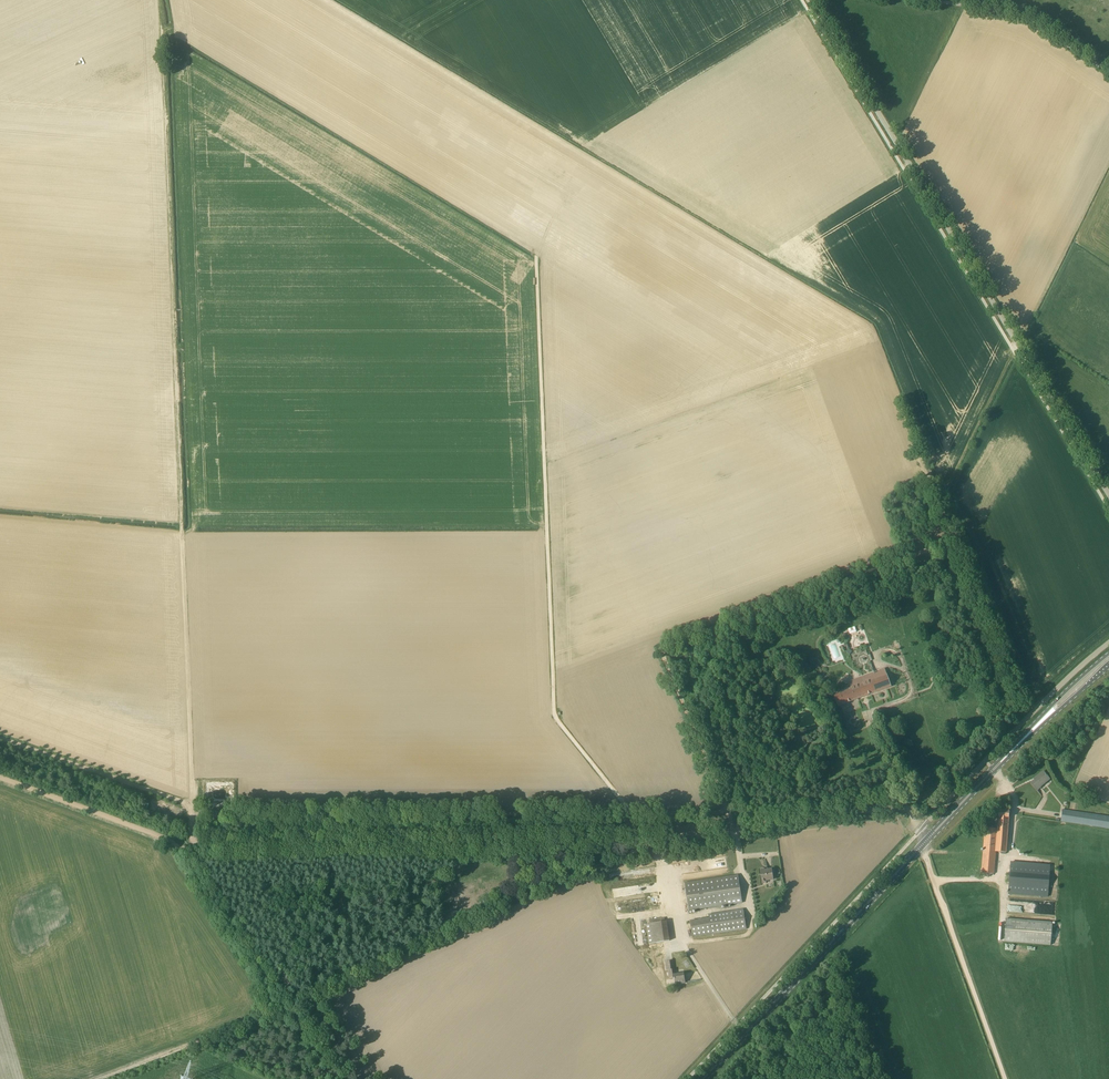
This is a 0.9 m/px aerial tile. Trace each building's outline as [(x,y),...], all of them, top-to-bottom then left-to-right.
[(854,687),(834,694),(838,707),(892,687),(885,669),(852,681),(854,687)] [(1050,779),(1044,771),(1036,778),(1037,779),(1031,783),(1037,790),(1041,787),(1041,786),(1050,779)] [(211,806),(223,805),(223,798),(218,798),(218,790),(210,791),(211,806)] [(1010,811),(1000,810),(999,820),(1004,820),(1004,819),(1009,819),(1010,811)] [(999,820),(998,829),(986,828),(982,873),(994,874),(996,851),(1006,852),(1009,819),(1004,819),(1004,820),(999,820)] [(1060,871),(1054,871),(1054,876),(1050,876),(1050,864),(1010,862),(1008,894),(1048,897),(1049,886),(1059,886),(1060,871)] [(766,870),(761,871),(763,884),(767,883),(767,881),(774,880),(773,870),(766,871),(766,870)] [(738,875),(685,883),(689,910),(742,903),(738,875)] [(455,910),(445,914),(449,923),(458,919),(455,910)] [(710,918),(690,921),(692,937),(747,930),(745,910),(709,915),(710,918)] [(649,944),(671,940),(668,920),(665,920),(664,917),(650,919),(650,923),(646,924),(649,944)] [(1053,922),(1007,918),(1005,942),(1051,945),(1053,922)] [(669,978),(673,977),(673,979),(674,979),(675,985),(681,984),(681,982),(685,982),(684,973),(673,974),(671,960),(665,961),(667,970),(668,970),(668,972),(669,975),(669,978)]
